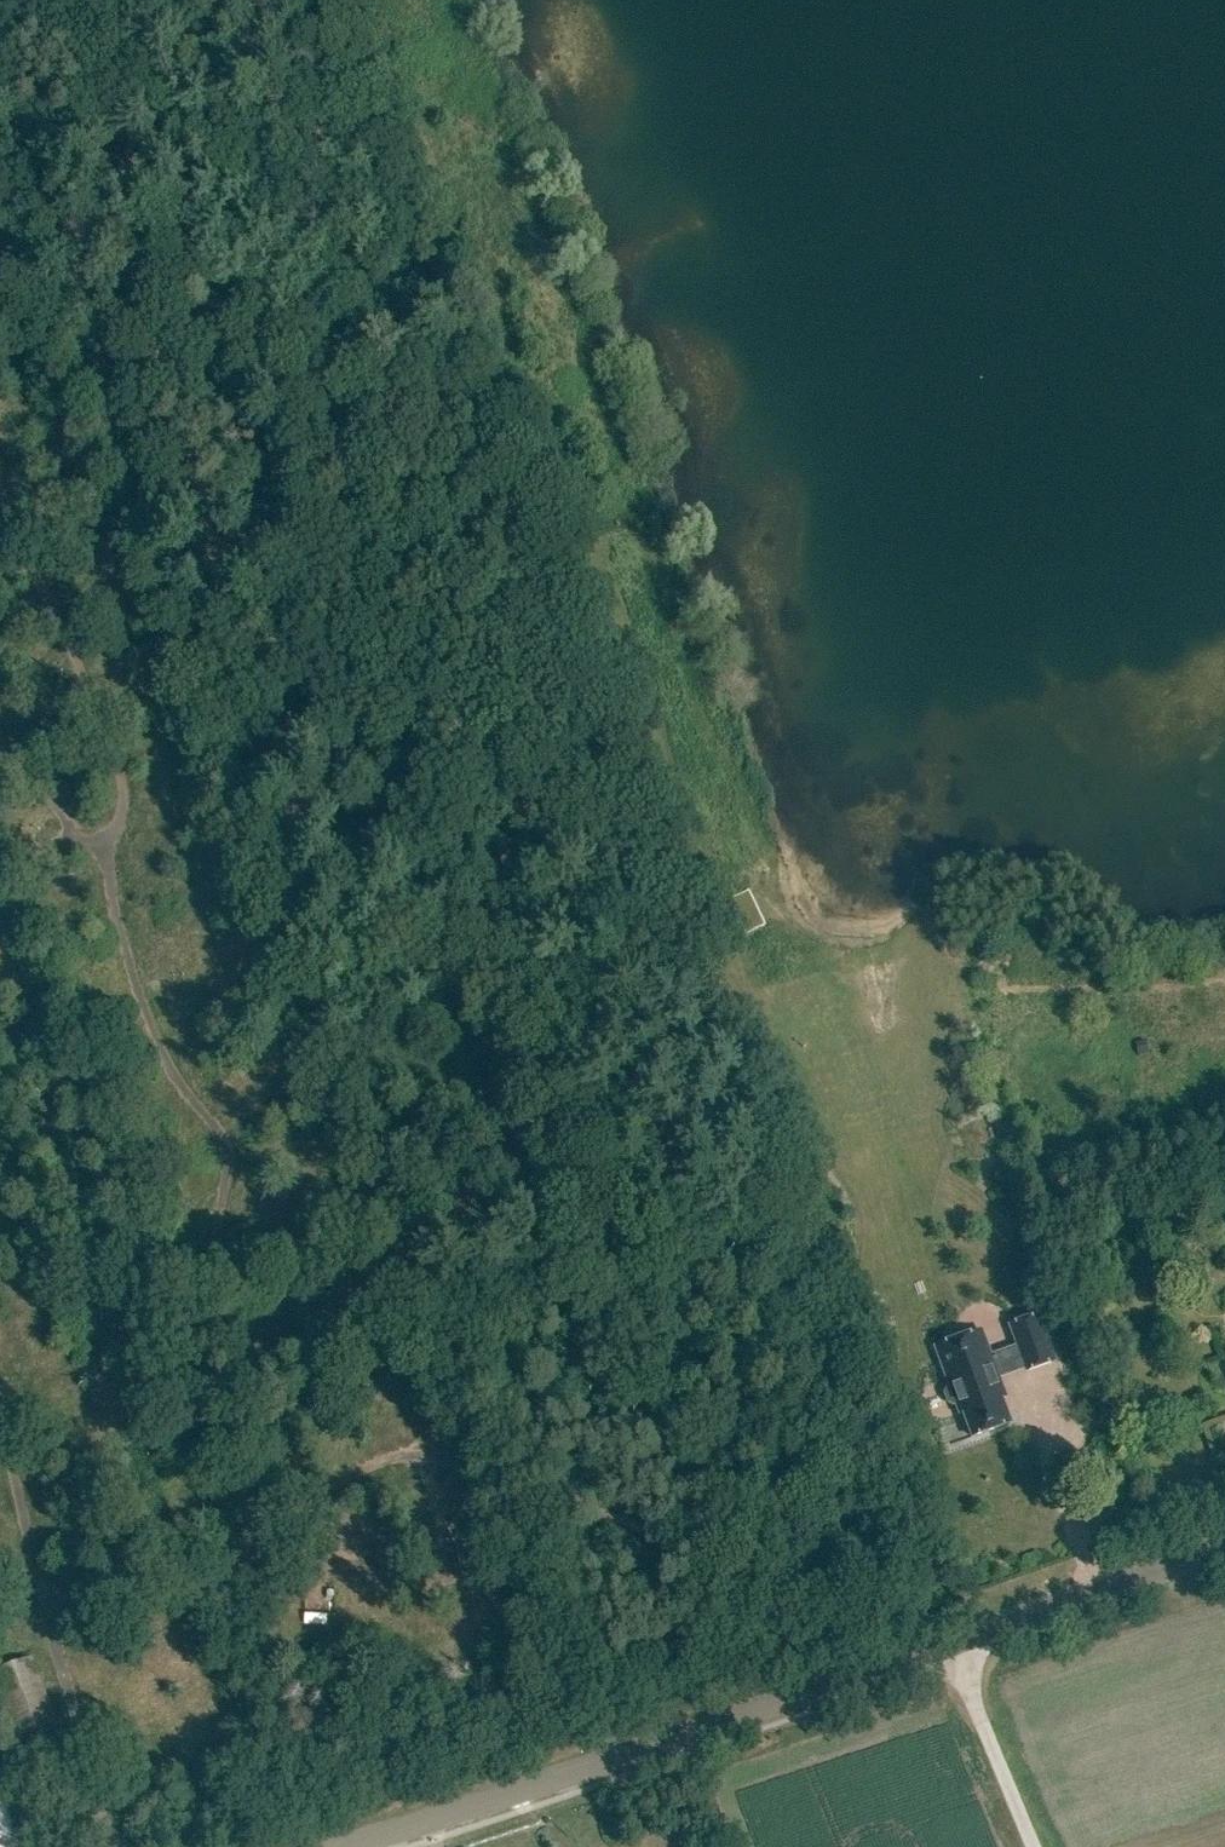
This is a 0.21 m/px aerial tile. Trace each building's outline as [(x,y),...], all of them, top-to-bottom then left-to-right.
[(744,937),(767,930),(753,889),(731,897),(744,937)] [(1038,1315),(1010,1326),(1027,1371),(1055,1361),(1038,1315)] [(963,1411),(972,1437),(1010,1423),(1002,1398),(1005,1397),(987,1344),(962,1353),(957,1340),(936,1347),(951,1388),(948,1389),(946,1394),(949,1402),(954,1405),(956,1404),(959,1412),(963,1411)] [(0,1668),(0,1690),(16,1736),(55,1722),(31,1656),(0,1668)] [(5,1836),(16,1832),(1,1788),(0,1788),(0,1844),(7,1841),(5,1836)]
